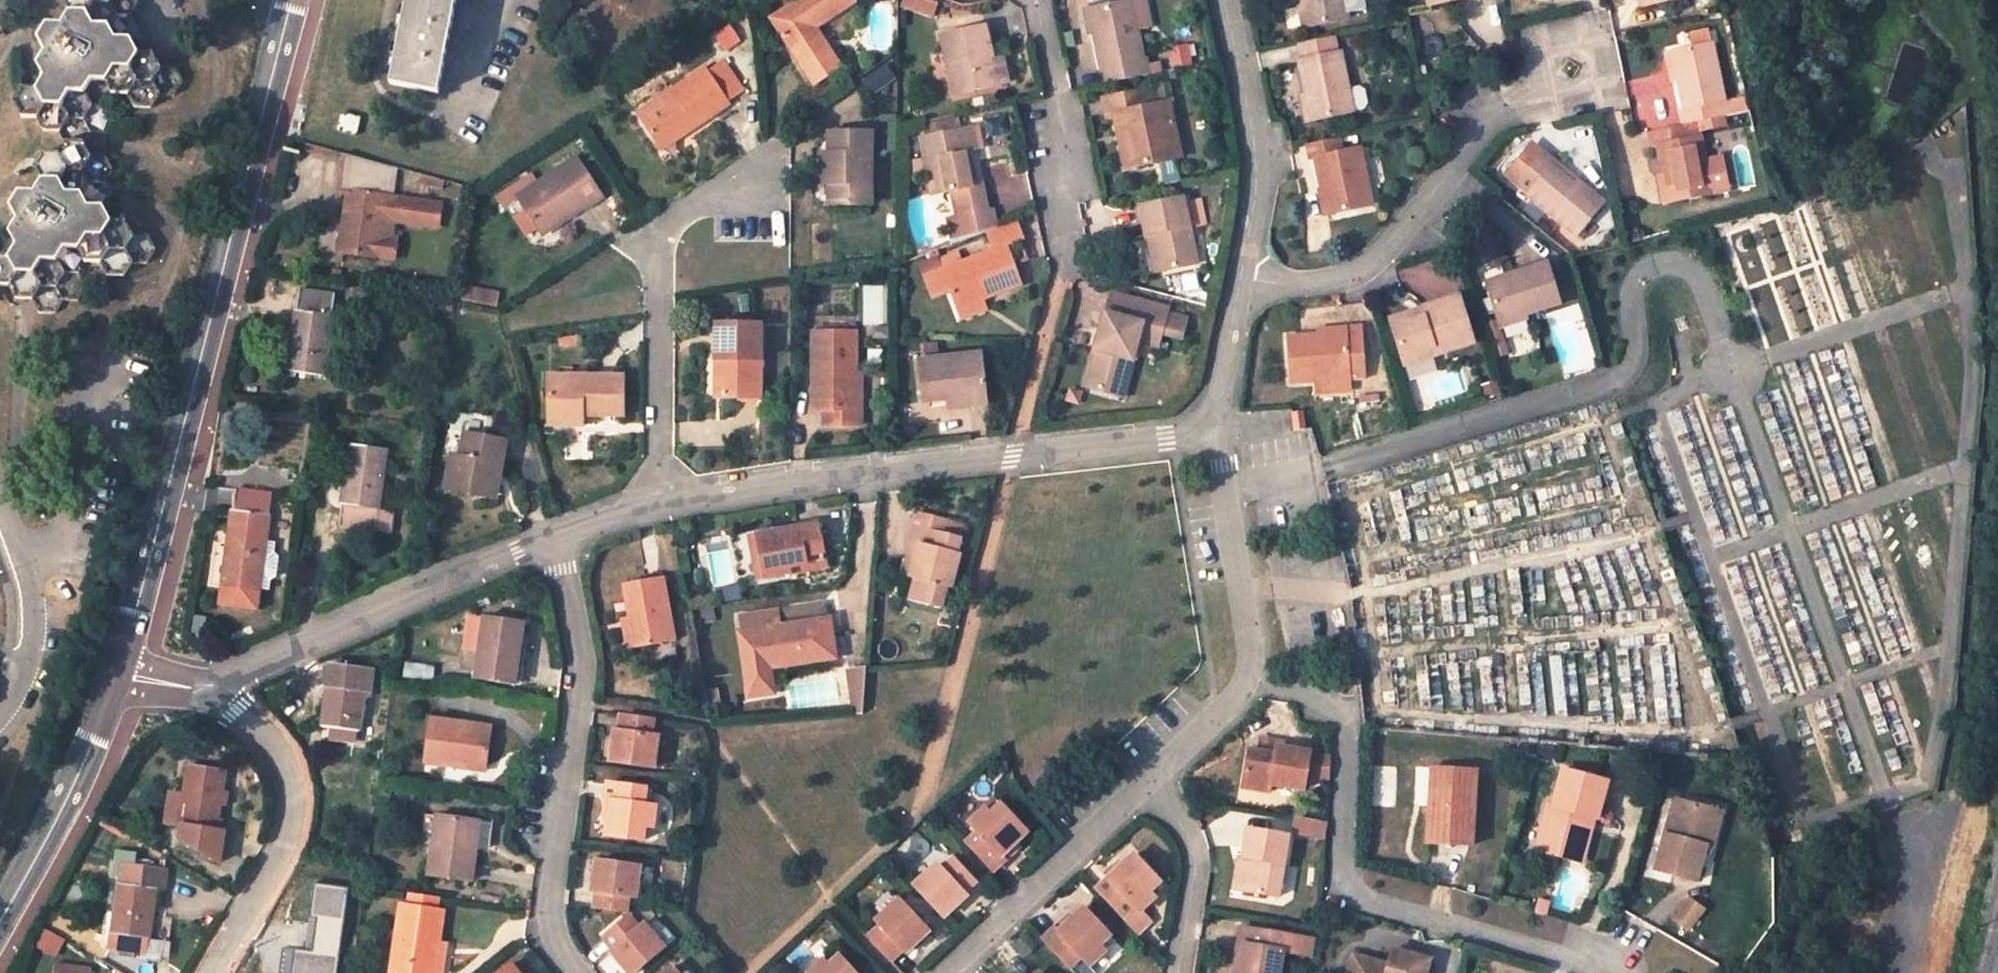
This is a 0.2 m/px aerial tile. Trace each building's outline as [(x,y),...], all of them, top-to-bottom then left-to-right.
[(69,13),(62,25),(47,24),(43,31),(39,38),(46,51),(38,64),(45,77),(37,90),(21,89),(14,101),(22,117),(40,117),(47,130),(62,130),(67,141),(59,154),(45,153),(35,169),(42,181),(35,191),(21,191),(15,200),(11,206),(18,218),(9,232),(17,246),(9,259),(0,259),(0,285),(11,286),(17,297),(18,299),(33,299),(34,299),(41,313),(56,313),(64,300),(79,300),(88,286),(81,272),(87,262),(102,262),(109,276),(125,276),(132,263),(148,264),(157,249),(150,236),(134,235),(128,222),(112,221),(105,209),(114,195),(106,182),(114,169),(106,156),(93,155),(86,143),(92,132),(107,133),(115,118),(109,106),(116,93),(130,94),(137,107),(152,108),(160,94),(176,94),(184,82),(177,68),(161,67),(155,54),(141,54),(133,39),(140,28),(133,14),(141,2),(140,0),(63,0),(69,13)] [(390,83),(438,93),(456,0),(407,0),(400,34),(390,83)] [(795,54),(820,38),(813,27),(852,0),(799,0),(771,18),(795,54)] [(905,10),(928,17),(934,0),(932,0),(908,0),(905,10)] [(1150,74),(1146,56),(1143,56),(1131,0),(1118,0),(1088,8),(1100,66),(1103,66),(1107,82),(1150,74)] [(1335,0),(1321,0),(1304,4),(1309,27),(1339,20),(1335,0)] [(1339,20),(1349,18),(1345,0),(1335,0),(1339,20)] [(953,95),(996,85),(987,44),(982,26),(939,36),(953,95)] [(1343,52),(1340,53),(1337,36),(1301,43),(1304,60),(1302,61),(1315,120),(1355,110),(1343,52)] [(828,50),(820,38),(795,54),(803,66),(828,50)] [(1673,54),(1679,83),(1685,112),(1677,113),(1679,126),(1697,123),(1726,117),(1712,46),(1673,54)] [(839,66),(828,50),(803,66),(814,83),(839,66)] [(1666,55),(1672,84),(1679,83),(1673,54),(1666,55)] [(682,127),(686,131),(727,103),(703,69),(636,114),(656,144),(682,127)] [(1163,83),(1151,86),(1155,102),(1167,100),(1163,83)] [(1179,153),(1167,100),(1155,102),(1151,86),(1101,97),(1105,114),(1113,113),(1116,130),(1126,128),(1134,162),(1179,153)] [(342,113),(337,130),(355,135),(360,117),(342,113)] [(1712,194),(1707,168),(1697,123),(1679,126),(1649,133),(1653,153),(1658,153),(1664,178),(1669,205),(1713,196),(1712,194)] [(964,128),(969,150),(977,148),(972,126),(964,128)] [(659,149),(686,131),(682,127),(656,144),(659,149)] [(964,127),(921,136),(933,195),(949,191),(955,218),(950,219),(955,243),(985,231),(996,227),(992,210),(987,211),(981,183),(976,184),(969,150),(964,128),(964,127)] [(1134,162),(1126,128),(1116,130),(1123,165),(1134,162)] [(828,133),(828,153),(828,184),(828,204),(870,204),(871,132),(828,133)] [(1359,147),(1341,150),(1338,137),(1308,144),(1311,159),(1316,158),(1328,213),(1370,205),(1359,147)] [(828,184),(828,153),(820,152),(820,184),(828,184)] [(1528,196),(1576,236),(1605,203),(1578,181),(1575,185),(1553,166),(1556,162),(1544,153),(1518,183),(1530,192),(1528,196)] [(340,191),(348,193),(343,227),(340,252),(375,258),(380,221),(384,198),(392,199),(397,168),(375,163),(345,155),(340,191)] [(583,206),(584,208),(602,196),(576,158),(517,198),(541,234),(583,206)] [(1553,166),(1575,185),(1578,181),(1556,162),(1553,166)] [(1707,168),(1712,194),(1728,191),(1722,165),(1707,168)] [(1669,205),(1664,178),(1658,179),(1664,206),(1669,205)] [(1160,270),(1196,263),(1188,225),(1204,222),(1201,205),(1185,208),(1183,195),(1141,204),(1147,234),(1152,233),(1160,270)] [(392,199),(384,198),(380,221),(393,223),(437,230),(440,206),(392,199)] [(956,308),(981,299),(1020,285),(1007,247),(1023,241),(1016,219),(996,227),(985,231),(992,250),(962,262),(943,268),(942,269),(956,308)] [(393,223),(380,221),(375,258),(393,260),(396,235),(391,234),(393,223)] [(1160,270),(1152,233),(1147,234),(1154,271),(1160,270)] [(943,268),(962,262),(958,252),(940,259),(943,268)] [(1487,281),(1500,322),(1561,303),(1548,262),(1487,281)] [(942,269),(922,276),(930,301),(950,294),(942,269)] [(334,294),(300,289),(288,371),(322,376),(334,294)] [(1089,387),(1122,395),(1137,340),(1141,324),(1162,329),(1166,312),(1167,310),(1108,295),(1094,349),(1099,350),(1089,387)] [(1405,363),(1474,342),(1460,297),(1423,308),(1424,314),(1393,322),(1405,363)] [(981,299),(956,308),(960,320),(985,311),(981,299)] [(451,310),(453,302),(438,300),(437,308),(451,310)] [(1393,322),(1424,314),(1423,308),(1392,317),(1393,322)] [(1166,312),(1162,329),(1182,333),(1186,317),(1166,312)] [(1488,336),(1497,334),(1493,317),(1483,320),(1488,336)] [(1137,340),(1158,345),(1162,329),(1141,324),(1137,340)] [(759,325),(716,325),(716,359),(722,359),(721,398),(760,397),(759,325)] [(1363,326),(1348,327),(1348,333),(1291,338),(1295,382),(1319,380),(1352,377),(1368,376),(1363,326)] [(1504,332),(1497,334),(1488,336),(1495,359),(1511,354),(1504,332)] [(854,333),(846,333),(827,333),(818,333),(812,333),(813,409),(824,409),(824,425),(860,425),(860,408),(854,408),(853,373),(854,333)] [(936,343),(920,345),(922,361),(917,362),(922,402),(946,399),(985,394),(979,354),(937,359),(936,343)] [(1089,387),(1099,350),(1094,349),(1084,385),(1089,387)] [(549,376),(549,416),(582,416),(586,416),(591,416),(596,416),(600,416),(604,416),(622,416),(622,376),(549,376)] [(1352,377),(1319,380),(1320,392),(1352,389),(1352,377)] [(1493,397),(1490,384),(1475,389),(1479,402),(1493,397)] [(985,394),(946,399),(947,408),(986,402),(985,394)] [(1295,431),(1304,431),(1303,413),(1293,414),(1295,431)] [(582,422),(582,416),(549,416),(549,426),(582,426),(582,422)] [(493,482),(496,465),(502,466),(506,441),(465,434),(461,457),(452,455),(446,490),(481,495),(483,481),(493,482)] [(351,446),(340,526),(374,531),(384,450),(351,446)] [(481,495),(496,498),(502,466),(496,465),(493,482),(483,481),(481,495)] [(271,496),(235,491),(225,571),(220,608),(256,612),(260,575),(271,496)] [(936,605),(941,585),(947,586),(956,552),(954,551),(958,536),(941,532),(944,519),(915,511),(908,542),(916,543),(908,576),(912,578),(907,598),(936,605)] [(787,568),(823,563),(817,527),(759,536),(765,577),(787,574),(787,568)] [(751,537),(758,578),(765,577),(759,536),(751,537)] [(916,543),(908,542),(900,575),(908,576),(916,543)] [(414,555),(417,562),(424,559),(421,552),(414,555)] [(823,563),(787,568),(787,574),(789,584),(826,578),(823,563)] [(675,637),(663,574),(624,582),(630,616),(635,645),(675,637)] [(690,607),(705,605),(703,591),(687,593),(690,607)] [(835,658),(829,619),(827,619),(825,604),(739,617),(741,633),(740,633),(749,696),(772,693),(770,679),(768,669),(835,658)] [(635,645),(630,616),(623,618),(628,646),(635,645)] [(482,618),(474,679),(511,685),(515,651),(519,651),(523,624),(482,618)] [(366,670),(331,666),(329,686),(323,726),(358,731),(363,691),(372,691),(374,677),(365,676),(366,670)] [(864,680),(852,681),(850,716),(862,715),(864,680)] [(657,737),(653,737),(655,720),(623,715),(621,732),(616,731),(611,763),(652,769),(657,737)] [(483,764),(489,724),(430,716),(423,760),(450,764),(451,759),(483,764)] [(1744,759),(1739,745),(1727,744),(1726,757),(1735,758),(1744,759)] [(1269,791),(1270,784),(1303,789),(1305,779),(1310,753),(1277,747),(1276,755),(1248,750),(1242,786),(1269,791)] [(1330,754),(1310,753),(1305,779),(1329,779),(1330,754)] [(178,840),(218,862),(223,831),(215,830),(219,805),(225,806),(227,792),(221,791),(224,770),(188,765),(183,796),(168,793),(164,823),(180,825),(178,840)] [(1533,849),(1568,858),(1581,811),(1592,814),(1602,776),(1561,766),(1552,803),(1545,801),(1533,849)] [(1428,842),(1472,845),(1477,771),(1443,768),(1440,805),(1431,805),(1428,842)] [(1431,805),(1440,805),(1443,768),(1433,768),(1431,805)] [(650,801),(642,800),(643,787),(605,781),(602,797),(610,798),(607,818),(604,834),(641,840),(644,824),(652,825),(655,802),(650,801)] [(643,787),(642,800),(650,801),(651,788),(643,787)] [(602,797),(599,817),(607,818),(610,798),(602,797)] [(994,799),(981,811),(988,818),(1001,806),(994,799)] [(1698,884),(1711,844),(1707,842),(1716,812),(1677,800),(1656,872),(1698,884)] [(1001,806),(988,818),(981,811),(968,824),(972,829),(961,839),(991,872),(1002,862),(997,856),(1012,842),(1025,831),(1001,806)] [(1579,861),(1592,814),(1581,811),(1568,858),(1579,861)] [(1718,846),(1727,815),(1716,812),(1707,842),(1711,844),(1718,846)] [(436,813),(426,873),(467,879),(472,842),(486,844),(489,821),(436,813)] [(1327,824),(1293,818),(1289,832),(1326,839),(1327,824)] [(1278,898),(1288,837),(1248,830),(1242,859),(1246,859),(1241,891),(1278,898)] [(1016,848),(1012,842),(997,856),(1002,862),(1016,848)] [(940,864),(933,857),(909,880),(943,917),(968,893),(963,889),(976,876),(953,852),(940,864)] [(1132,856),(1096,890),(1137,935),(1152,922),(1142,911),(1157,898),(1149,889),(1156,882),(1132,856)] [(594,891),(599,892),(598,907),(627,911),(629,896),(635,896),(639,864),(600,858),(594,891)] [(1246,859),(1242,859),(1239,858),(1233,890),(1241,891),(1246,859)] [(153,887),(160,888),(163,868),(120,863),(109,949),(145,954),(153,887)] [(872,915),(879,923),(866,935),(888,959),(902,946),(906,950),(929,930),(895,895),(872,915)] [(1691,897),(1676,919),(1693,931),(1708,909),(1691,897)] [(402,972),(433,972),(437,940),(442,908),(398,902),(391,971),(402,972)] [(1056,926),(1041,940),(1072,972),(1086,959),(1090,964),(1101,954),(1098,950),(1113,936),(1085,906),(1059,930),(1056,926)] [(628,972),(631,972),(660,947),(639,922),(634,926),(624,915),(601,935),(611,946),(608,949),(628,972)] [(1284,937),(1239,929),(1237,947),(1243,948),(1240,968),(1239,972),(1279,972),(1282,951),(1284,937)] [(1315,941),(1284,937),(1282,951),(1313,955),(1315,941)] [(437,940),(433,972),(441,972),(445,941),(437,940)] [(282,944),(279,972),(316,972),(319,948),(282,944)] [(1243,948),(1237,947),(1234,967),(1240,968),(1243,948)] [(1427,958),(1390,947),(1386,963),(1352,954),(1346,972),(1423,972),(1427,958)] [(834,953),(823,963),(830,970),(841,961),(834,953)] [(841,961),(830,970),(823,963),(813,972),(852,972),(841,961)] [(509,962),(496,972),(519,972),(509,962)] [(88,969),(53,965),(52,972),(88,972),(88,969)]
